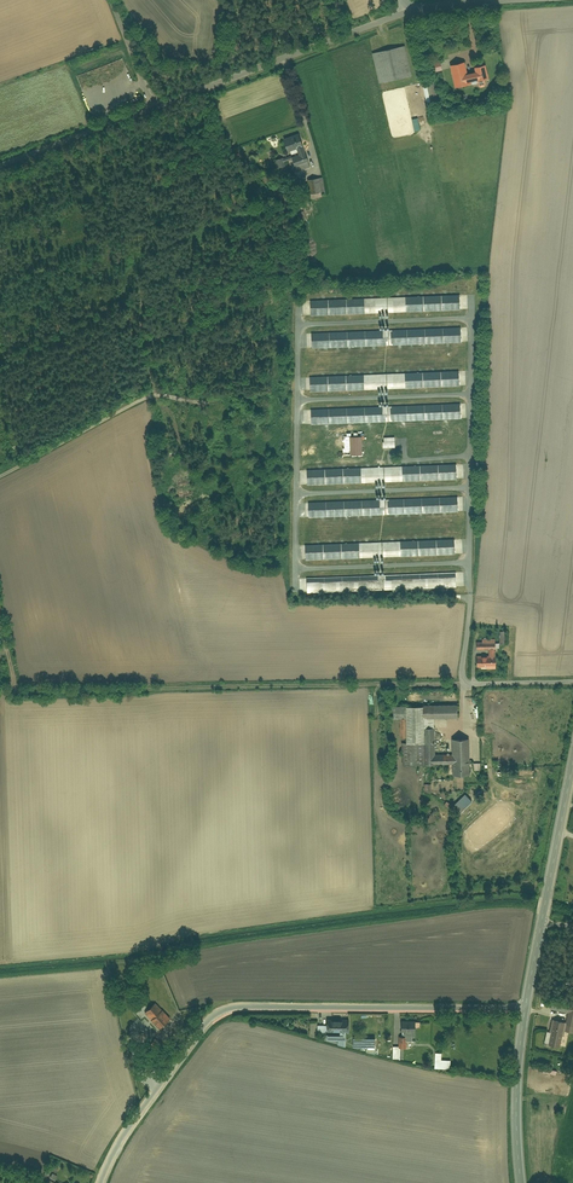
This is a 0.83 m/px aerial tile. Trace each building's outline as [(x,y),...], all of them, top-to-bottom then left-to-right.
[(400,45),(368,52),(374,82),(406,75),(400,45)] [(440,61),(431,63),(432,72),(442,70),(440,61)] [(456,61),(444,64),(451,87),(469,82),(470,86),(482,83),(477,63),(468,66),(469,69),(459,72),(456,61)] [(439,103),(434,82),(423,84),(427,106),(439,103)] [(414,131),(420,130),(417,118),(411,119),(414,131)] [(294,132),(278,138),(282,151),(290,148),(293,155),(285,158),(290,172),(306,166),(294,132)] [(325,191),(323,177),(307,179),(310,198),(322,196),(321,192),(325,191)] [(301,223),(307,220),(304,211),(298,213),(301,223)] [(455,293),(305,300),(306,316),(456,309),(455,293)] [(455,326),(305,333),(306,348),(456,342),(455,326)] [(454,370),(304,377),(305,392),(455,385),(454,370)] [(455,402),(305,409),(305,425),(455,418),(455,402)] [(363,435),(349,437),(350,453),(366,453),(363,435)] [(395,447),(395,437),(383,437),(383,448),(395,447)] [(451,463),(302,470),(302,485),(452,478),(451,463)] [(452,496),(302,502),(303,518),(453,511),(452,496)] [(450,537),(300,544),(300,560),(450,553),(450,537)] [(451,570),(301,577),(302,592),(452,585),(451,570)] [(492,638),(473,637),(472,667),(492,667),(492,638)] [(437,718),(459,717),(459,704),(395,706),(396,717),(393,717),(393,737),(408,737),(408,742),(404,742),(404,764),(454,763),(454,774),(472,774),(471,738),(454,738),(454,754),(437,754),(437,718)] [(474,800),(467,793),(454,805),(460,812),(474,800)] [(156,1003),(145,1013),(158,1027),(169,1017),(156,1003)] [(561,1019),(547,1017),(542,1044),(557,1046),(561,1019)] [(416,1020),(401,1021),(401,1041),(416,1041),(416,1020)] [(349,1021),(328,1021),(328,1031),(340,1031),(340,1035),(346,1035),(346,1031),(349,1031),(349,1021)] [(366,1053),(375,1053),(375,1038),(352,1038),(352,1047),(366,1047),(366,1053)] [(435,1053),(435,1069),(450,1069),(451,1060),(442,1060),(442,1053),(435,1053)]
